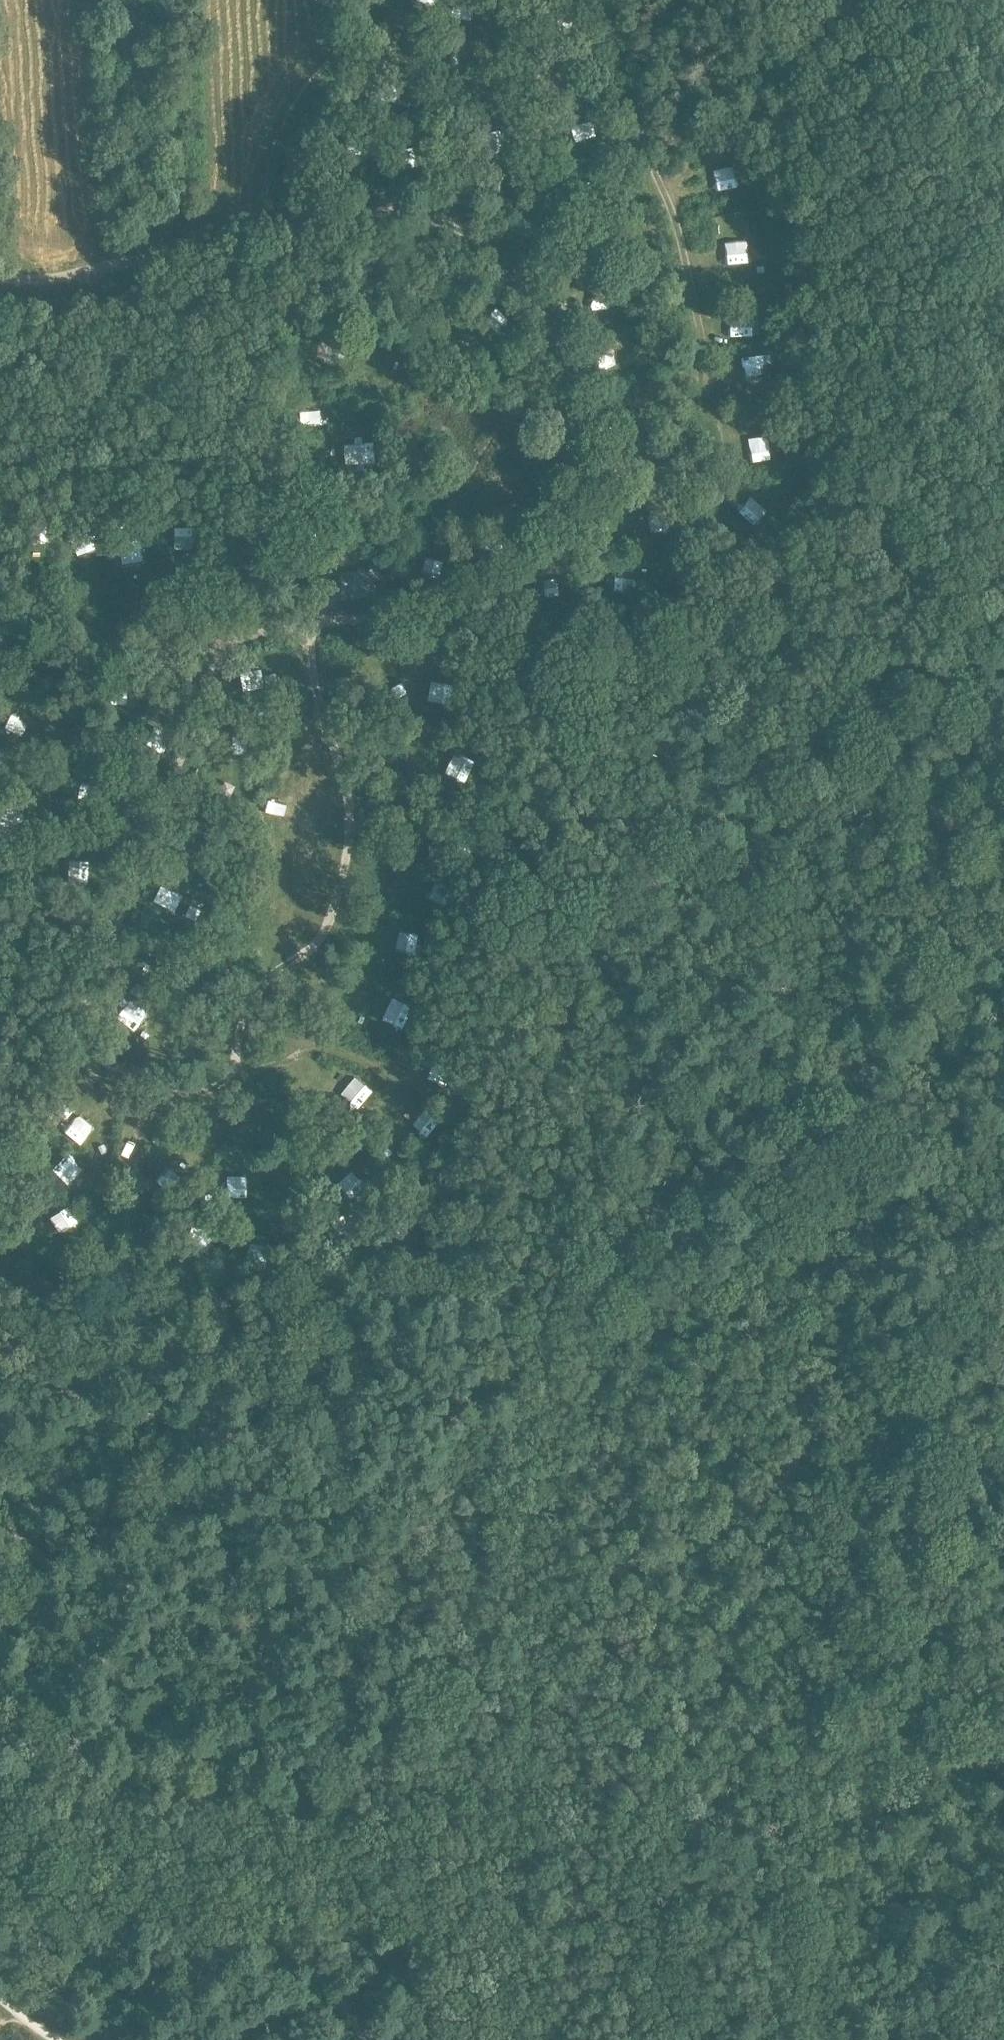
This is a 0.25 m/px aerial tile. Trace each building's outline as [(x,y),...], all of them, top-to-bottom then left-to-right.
[(370,593),(369,576),(341,578),(342,595),(370,593)]
